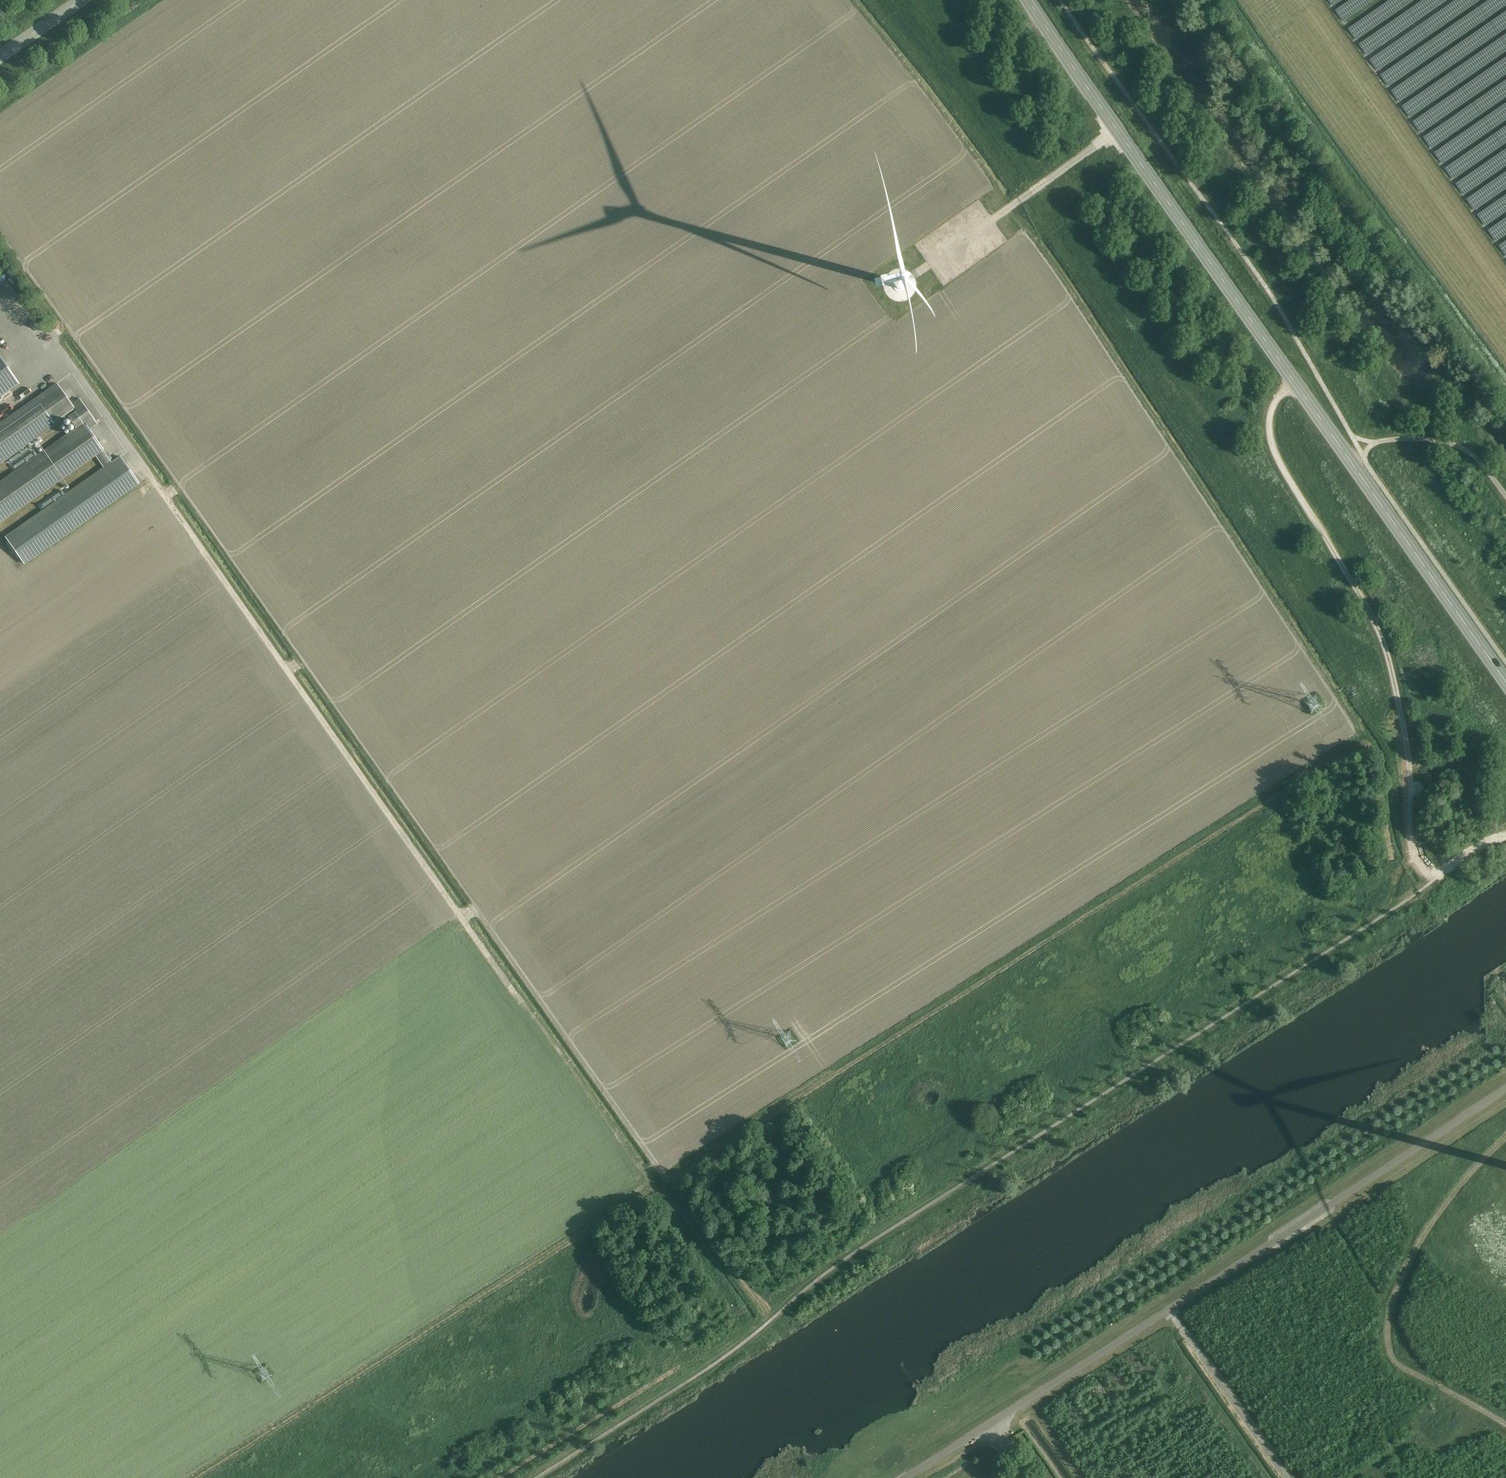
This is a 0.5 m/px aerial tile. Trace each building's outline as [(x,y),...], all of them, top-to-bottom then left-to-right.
[(40,327),(32,331),(35,336),(43,333),(40,327)] [(18,383),(0,357),(0,396),(18,383)] [(0,482),(0,522),(96,455),(103,450),(103,449),(89,429),(97,423),(79,399),(72,404),(57,383),(0,423),(0,463),(67,416),(76,428),(0,482)] [(30,445),(28,446),(28,447),(22,451),(21,450),(19,452),(22,455),(24,454),(30,449),(32,448),(30,445)] [(104,468),(6,537),(24,563),(139,483),(120,457),(112,462),(103,450),(96,455),(104,468)] [(27,462),(29,461),(28,460),(34,455),(35,456),(37,455),(35,451),(33,453),(26,457),(24,458),(27,462)] [(62,491),(60,492),(54,497),(52,498),(54,501),(56,500),(56,499),(62,495),(63,495),(65,494),(62,491)]
